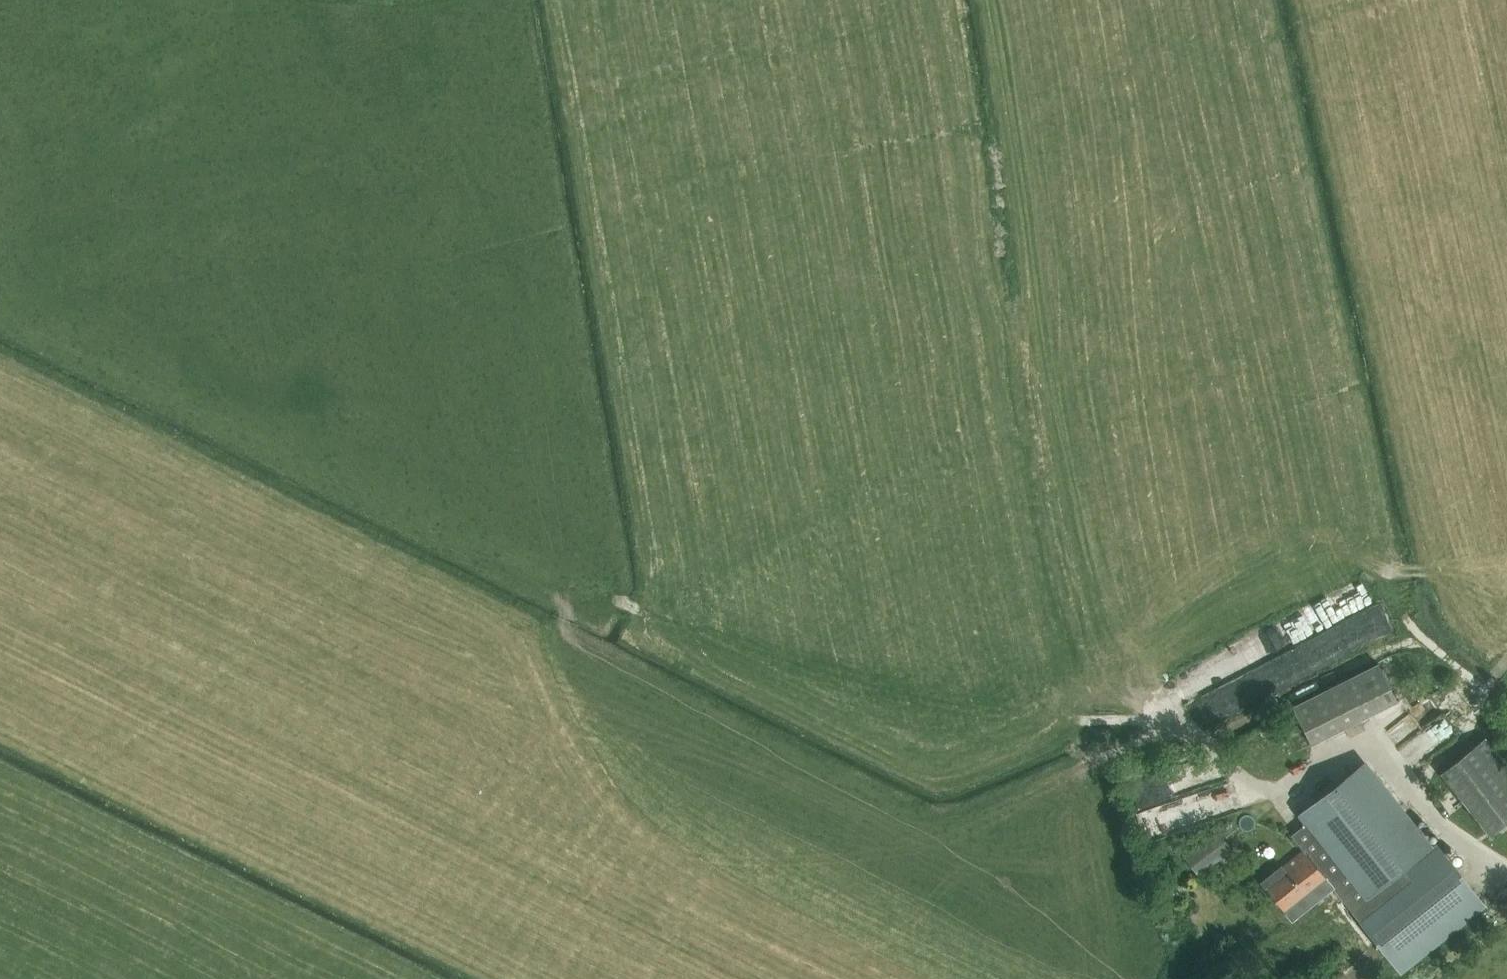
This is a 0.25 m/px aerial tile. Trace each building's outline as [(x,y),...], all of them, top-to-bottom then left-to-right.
[(1397,701),(1378,664),(1292,708),(1311,745),(1397,701)] [(1423,732),(1442,719),(1437,712),(1418,726),(1423,732)] [(1506,822),(1506,767),(1484,738),(1440,773),(1490,836),(1506,822)] [(1304,823),(1291,833),(1292,834),(1305,850),(1303,851),(1333,888),(1401,974),(1485,907),(1435,844),(1430,848),(1363,763),(1297,815),(1304,823)] [(1141,804),(1149,831),(1234,807),(1227,781),(1141,804)] [(1199,875),(1230,851),(1216,832),(1184,856),(1199,875)] [(1283,864),(1261,882),(1292,921),(1333,888),(1303,851),(1284,866),(1283,864)]
